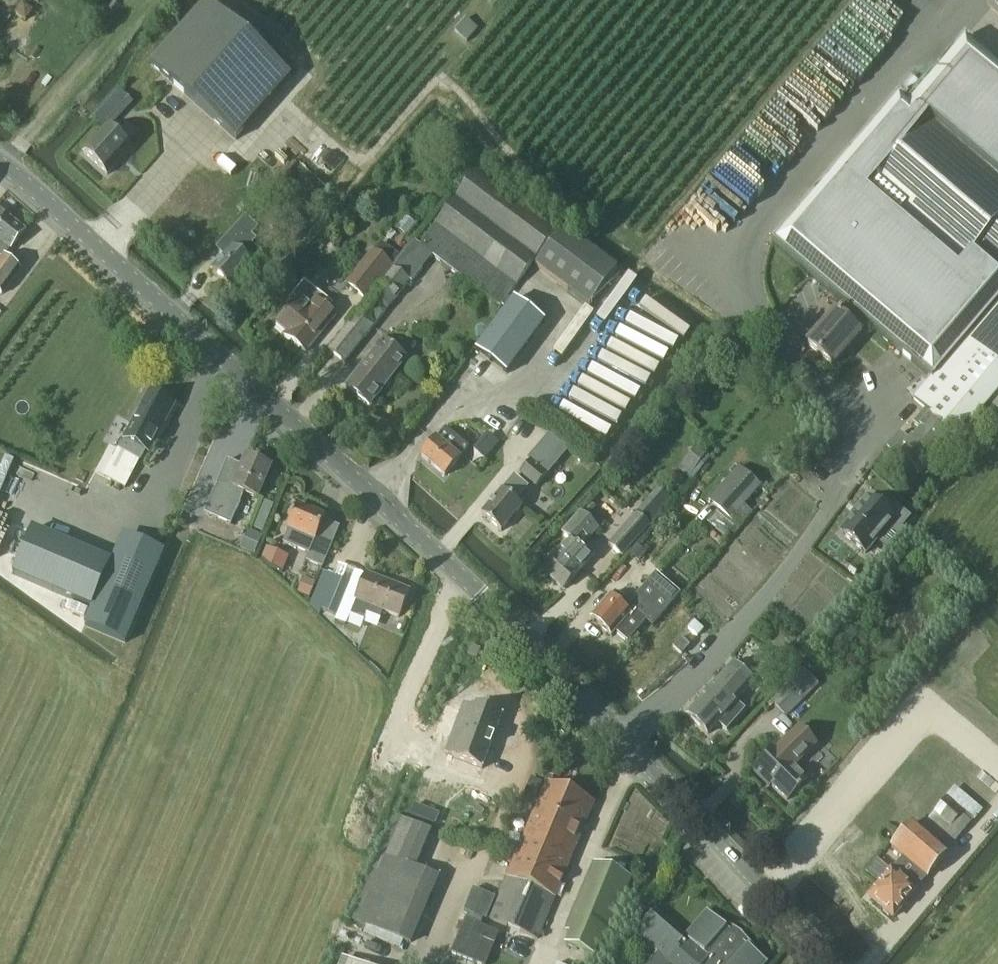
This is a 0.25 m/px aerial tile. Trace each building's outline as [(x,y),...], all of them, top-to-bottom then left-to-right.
[(206,3),(151,65),(175,87),(235,140),(290,78),(251,43),(257,37),(245,27),(240,33),(206,3)] [(23,4),(16,13),(25,20),(32,11),(23,4)] [(467,20),(457,33),(467,42),(478,29),(467,20)] [(914,400),(925,410),(956,436),(967,422),(970,425),(979,415),(985,421),(995,409),(988,404),(997,393),(997,69),(968,44),(905,117),(890,104),(772,240),(933,378),(914,400)] [(911,76),(904,85),(911,92),(919,83),(911,76)] [(128,99),(118,90),(94,117),(104,126),(128,99)] [(107,128),(84,153),(107,175),(131,149),(107,128)] [(414,240),(329,350),(346,363),(409,280),(412,282),(432,255),(500,307),(556,234),(476,172),(419,245),(414,240)] [(2,294),(20,270),(3,257),(9,250),(11,250),(26,231),(8,217),(0,227),(0,292),(2,294)] [(246,217),(235,229),(217,249),(225,256),(212,271),(230,287),(261,254),(252,245),(256,240),(251,235),(258,228),(246,217)] [(590,306),(617,270),(563,230),(536,267),(590,306)] [(372,249),(345,283),(365,298),(391,264),(372,249)] [(296,298),(276,324),(287,333),(285,335),(306,352),(335,314),(322,303),(324,299),(303,283),(293,296),(296,298)] [(514,300),(477,351),(507,374),(544,323),(514,300)] [(836,312),(808,345),(832,366),(860,333),(859,333),(868,323),(846,304),(845,304),(846,305),(838,314),(836,312)] [(372,355),(346,388),(369,407),(395,374),(394,373),(405,359),(384,342),(373,356),(372,355)] [(174,406),(149,392),(104,476),(125,486),(139,460),(140,461),(147,449),(146,448),(153,434),(157,437),(174,406)] [(900,433),(887,448),(918,475),(947,441),(950,438),(952,440),(956,436),(925,410),(913,424),(920,429),(910,441),(900,433)] [(436,439),(421,456),(445,476),(459,459),(468,448),(446,429),(436,440),(436,439)] [(530,463),(520,475),(536,488),(561,457),(570,448),(551,432),(527,461),(530,463)] [(486,434),(475,447),(486,457),(498,444),(486,434)] [(584,434),(578,441),(591,452),(597,444),(584,434)] [(697,448),(679,469),(692,480),(710,459),(697,448)] [(227,461),(205,514),(231,525),(244,493),(257,499),(270,467),(247,457),(243,467),(227,461)] [(739,467),(709,501),(739,528),(751,513),(744,506),(761,487),(739,467)] [(512,480),(482,515),(501,532),(522,507),(515,501),(524,490),(512,480)] [(622,556),(649,526),(671,501),(657,489),(636,515),(609,545),(622,556)] [(879,506),(868,496),(850,517),(852,518),(840,533),(865,555),(877,542),(893,523),(901,530),(902,528),(911,517),(887,497),(879,506)] [(263,502),(252,528),(263,532),(274,506),(263,502)] [(289,529),(283,543),(308,554),(306,561),(322,568),(339,527),(324,520),(325,518),(297,505),(287,528),(289,529)] [(570,541),(542,571),(563,590),(592,559),(580,549),(598,529),(581,513),(562,534),(570,541)] [(893,523),(877,542),(889,552),(906,532),(902,528),(901,530),(893,523)] [(32,531),(13,575),(92,609),(111,564),(32,531)] [(239,550),(253,556),(262,537),(248,531),(239,550)] [(630,552),(639,560),(646,553),(636,545),(630,552)] [(125,643),(157,568),(117,550),(111,564),(92,609),(85,626),(125,643)] [(267,550),(263,560),(270,566),(283,572),(288,559),(275,553),(267,550)] [(336,616),(350,582),(324,572),(310,605),(336,616)] [(366,574),(355,600),(370,606),(367,614),(380,619),(383,612),(399,618),(410,591),(366,574)] [(653,626),(680,595),(656,574),(624,610),(618,605),(624,599),(616,592),(610,598),(609,598),(591,619),(611,637),(615,632),(628,643),(647,621),(653,626)] [(309,599),(316,583),(304,579),(298,594),(309,599)] [(694,622),(688,629),(697,637),(703,630),(694,622)] [(681,638),(673,647),(682,655),(690,646),(681,638)] [(732,664),(687,715),(708,734),(718,723),(726,730),(744,710),(736,703),(753,683),(732,664)] [(790,682),(771,702),(786,717),(806,697),(817,685),(802,670),(790,682)] [(471,696),(449,744),(459,748),(458,749),(486,761),(509,708),(481,696),(480,700),(471,696)] [(775,751),(754,772),(765,783),(767,780),(788,801),(806,782),(792,768),(816,745),(799,728),(776,751),(775,751)] [(472,791),(477,779),(470,776),(465,788),(472,791)] [(535,798),(542,783),(531,779),(524,794),(535,798)] [(506,878),(506,879),(554,899),(555,898),(594,804),(546,783),(519,848),(512,866),(506,878)] [(946,798),(932,815),(950,829),(964,813),(946,798)] [(932,815),(919,830),(945,852),(973,820),(964,813),(950,829),(932,815)] [(439,879),(414,869),(430,832),(397,817),(381,855),(352,921),(410,946),(439,879)] [(891,871),(869,897),(893,918),(915,892),(915,891),(921,884),(926,878),(927,878),(947,854),(945,852),(919,830),(912,824),(891,848),(903,858),(898,864),(891,872),(891,871)] [(571,933),(566,946),(593,957),(598,945),(603,947),(631,880),(594,865),(566,931),(571,933)] [(474,891),(464,914),(470,916),(467,922),(466,922),(452,956),(473,963),(489,963),(500,935),(482,928),(484,921),(487,923),(496,900),(474,891)] [(767,963),(744,944),(747,941),(732,928),(730,931),(707,912),(685,937),(655,911),(634,935),(657,955),(648,963),(767,963)]
